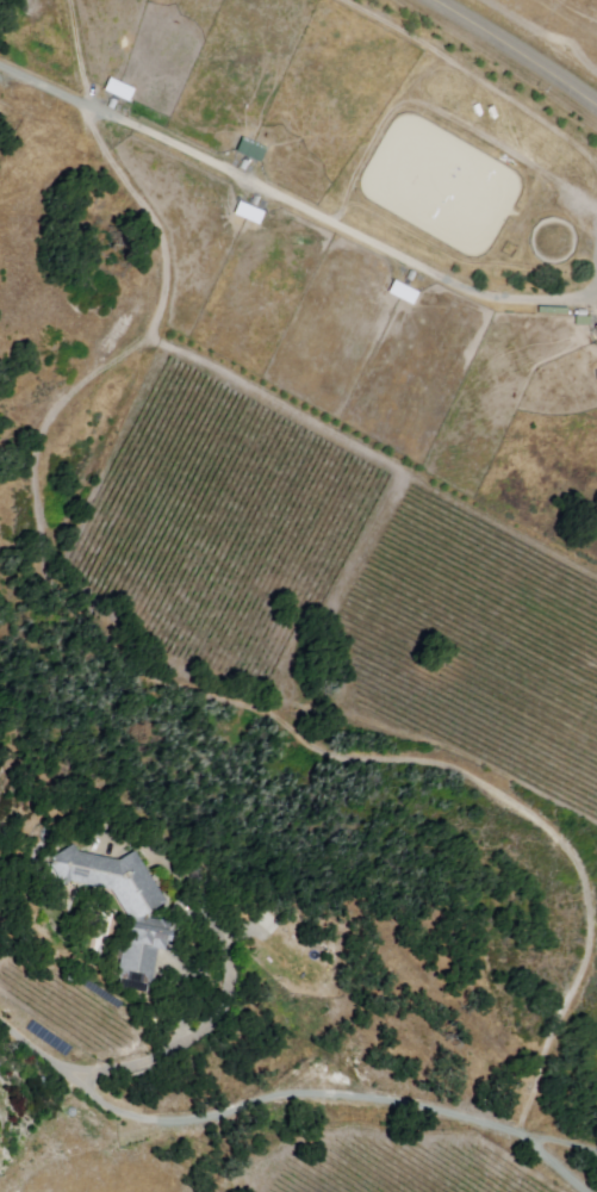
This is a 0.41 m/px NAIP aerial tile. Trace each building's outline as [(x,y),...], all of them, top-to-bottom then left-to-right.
[(235,151),(241,139),(263,151),(259,163),(235,151)] [(238,217),(244,204),(257,210),(253,223),(238,217)] [(391,296),(398,284),(412,292),(405,305),(391,296)] [(77,852),(120,861),(135,852),(170,901),(145,918),(170,921),(169,930),(173,931),(170,943),(167,942),(166,950),(158,949),(150,994),(120,987),(130,924),(112,892),(73,882),(67,884),(52,875),(54,853),(73,844),(77,852)]
